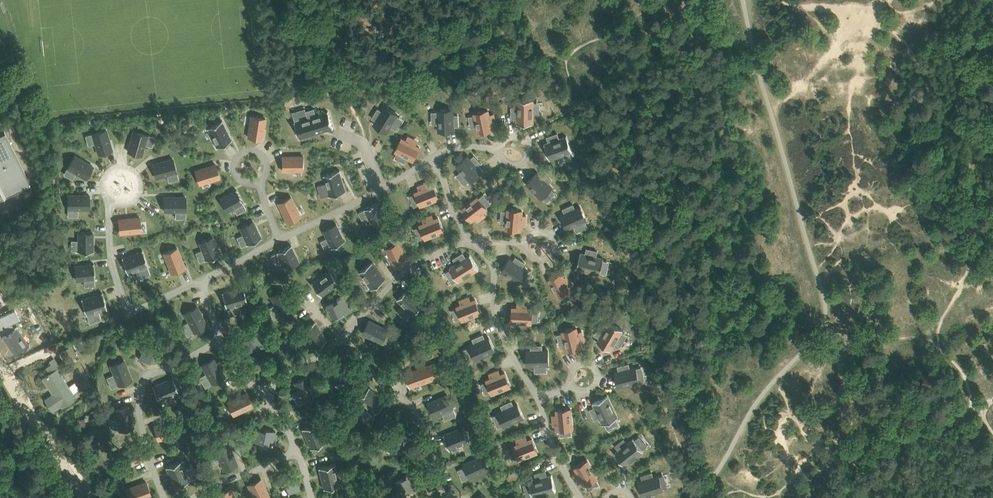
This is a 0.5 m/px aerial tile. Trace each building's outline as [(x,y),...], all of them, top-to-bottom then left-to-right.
[(517,123),(534,123),(533,123),(533,100),(534,100),(517,100),(517,107),(511,107),(511,116),(517,116),(517,123)] [(387,132),(398,114),(385,106),(382,111),(378,108),(373,116),(377,118),(374,124),(387,132)] [(307,117),(294,121),(300,139),(334,128),(329,111),(316,115),(314,107),(305,110),(307,117)] [(438,110),(439,131),(454,130),(454,123),(458,123),(458,115),(453,115),(453,109),(438,110)] [(474,113),(479,132),(492,129),(491,122),(495,121),(494,113),(489,114),(488,110),(474,113)] [(265,117),(251,115),(248,137),(262,139),(265,117)] [(222,120),(207,127),(217,147),(232,140),(222,120)] [(106,129),(92,133),(98,154),(113,150),(106,129)] [(25,193),(21,185),(29,181),(4,130),(0,132),(0,205),(25,193)] [(148,134),(133,130),(127,151),(142,155),(148,134)] [(544,144),(550,159),(571,151),(572,152),(572,151),(567,136),(566,136),(559,139),(558,133),(549,136),(551,141),(545,144),(545,143),(544,144)] [(396,151),(414,160),(420,147),(413,144),(415,139),(408,136),(406,140),(402,138),(396,151)] [(94,166),(75,155),(67,168),(86,179),(94,166)] [(468,155),(456,166),(471,181),(482,171),(478,167),(482,164),(476,157),(472,160),(468,155)] [(304,156),(282,156),(282,170),(304,170),(304,156)] [(173,157),(152,163),(155,178),(177,172),(173,157)] [(216,163),(195,170),(200,184),(220,178),(216,163)] [(339,170),(324,174),(330,196),(346,191),(339,170)] [(537,172),(526,183),(541,198),(552,187),(548,183),(551,180),(545,174),(542,177),(537,172)] [(439,198),(434,185),(427,187),(425,183),(418,186),(419,190),(415,192),(421,205),(439,198)] [(237,189),(219,198),(227,212),(244,202),(237,189)] [(90,194),(67,194),(67,209),(90,209),(90,194)] [(186,196),(164,196),(163,211),(186,211),(186,196)] [(291,196),(278,202),(287,222),(300,216),(291,196)] [(478,197),(462,209),(471,220),(477,216),(480,219),(486,214),(483,211),(487,208),(478,197)] [(378,201),(365,208),(373,225),(387,218),(378,201)] [(567,212),(561,215),(567,229),(587,220),(580,206),(575,208),(573,204),(565,208),(567,212)] [(522,210),(508,209),(506,229),(520,230),(521,222),(526,223),(526,215),(522,215),(522,210)] [(140,216),(118,218),(120,233),(141,231),(140,216)] [(444,230),(438,217),(431,220),(430,216),(422,219),(424,223),(420,225),(425,238),(444,230)] [(253,220),(239,227),(248,244),(261,237),(253,220)] [(337,224),(323,230),(331,248),(345,241),(337,224)] [(93,232),(78,232),(78,250),(78,252),(93,252),(93,232)] [(213,236),(199,242),(207,260),(221,254),(213,236)] [(399,242),(387,248),(396,267),(409,260),(399,242)] [(291,244),(277,251),(285,268),(299,262),(291,244)] [(177,247),(163,252),(171,273),(185,268),(177,247)] [(143,249),(121,257),(127,274),(149,266),(143,249)] [(581,253),(581,252),(577,268),(577,269),(577,268),(599,274),(600,274),(604,258),(603,258),(596,257),(598,251),(589,249),(588,254),(581,253)] [(479,269),(470,255),(464,259),(461,254),(454,258),(457,263),(451,267),(450,267),(459,281),(478,269),(479,269)] [(516,262),(510,258),(501,271),(519,283),(528,270),(523,267),(525,263),(518,258),(516,262)] [(92,263),(75,265),(76,280),(94,278),(94,279),(96,279),(94,262),(92,263)] [(372,262),(360,271),(372,288),(385,279),(372,262)] [(329,270),(312,282),(321,294),(338,282),(329,270)] [(565,279),(562,273),(549,279),(558,297),(571,290),(569,286),(573,284),(569,277),(565,279)] [(242,287),(223,292),(226,306),(246,301),(242,287)] [(409,288),(398,299),(413,314),(423,303),(409,288)] [(284,289),(271,296),(281,314),(293,307),(284,289)] [(329,305),(334,316),(344,311),(345,313),(354,309),(346,294),(337,298),(338,300),(329,305)] [(98,296),(77,301),(81,317),(102,311),(98,296)] [(462,319),(481,312),(475,299),(469,302),(467,297),(460,300),(461,305),(457,306),(462,319)] [(528,308),(528,303),(520,303),(520,308),(512,307),(512,321),(531,322),(532,308),(528,308)] [(197,307),(185,313),(195,331),(206,325),(197,307)] [(0,317),(0,331),(4,336),(1,338),(15,355),(28,345),(15,327),(13,329),(10,325),(17,321),(12,311),(0,317)] [(369,320),(363,333),(382,342),(388,329),(369,320)] [(314,322),(302,331),(313,347),(326,339),(314,322)] [(611,350),(623,330),(610,322),(606,328),(601,325),(597,332),(601,335),(597,342),(611,350)] [(563,331),(567,350),(581,347),(579,339),(583,338),(582,331),(578,332),(577,328),(563,331)] [(249,335),(250,336),(242,341),(248,352),(257,347),(256,345),(262,341),(263,342),(265,341),(260,333),(258,330),(249,335)] [(476,359),(495,351),(489,337),(482,340),(480,336),(473,339),(475,343),(470,345),(476,359)] [(139,358),(150,363),(154,353),(153,353),(156,344),(144,339),(140,348),(142,349),(139,358)] [(528,365),(548,365),(547,350),(542,350),(542,345),(534,346),(534,350),(527,351),(528,365)] [(72,347),(59,351),(61,356),(64,356),(65,360),(78,355),(76,350),(73,351),(72,347)] [(214,358),(202,365),(212,382),(224,375),(214,358)] [(123,360),(111,365),(119,384),(131,379),(123,360)] [(336,367),(327,371),(333,382),(342,377),(343,379),(352,375),(344,360),(335,365),(336,367)] [(444,360),(425,367),(429,379),(448,373),(444,360)] [(622,371),(615,372),(619,386),(639,381),(635,367),(630,369),(629,364),(621,366),(622,371)] [(425,367),(406,373),(410,386),(429,379),(425,367)] [(53,393),(45,399),(53,410),(61,405),(62,407),(76,397),(57,368),(42,378),(53,393)] [(510,386),(505,373),(498,376),(496,371),(489,374),(491,379),(487,380),(492,393),(510,386)] [(307,376),(295,382),(305,400),(317,394),(307,376)] [(173,378),(153,386),(159,399),(178,391),(173,378)] [(369,387),(358,397),(373,412),(383,402),(369,387)] [(246,393),(228,401),(234,413),(252,405),(246,393)] [(448,395),(428,403),(433,416),(453,407),(448,395)] [(617,417),(607,396),(593,402),(596,409),(591,412),(595,419),(600,416),(603,423),(617,417)] [(505,426),(523,418),(517,404),(511,407),(509,403),(502,406),(504,410),(499,412),(505,426)] [(127,406),(114,410),(120,429),(132,426),(127,406)] [(572,428),(570,409),(557,410),(558,417),(553,418),(553,426),(558,425),(559,430),(572,428)] [(174,420),(155,426),(159,439),(178,433),(174,420)] [(317,422),(303,428),(311,447),(325,441),(317,422)] [(463,426),(444,434),(450,450),(470,442),(463,426)] [(271,442),(271,443),(273,444),(276,431),(266,429),(265,431),(255,429),(253,441),(263,443),(264,441),(271,442)] [(388,444),(397,448),(396,451),(405,454),(412,438),(402,434),(402,436),(392,432),(388,444)] [(519,459),(537,452),(532,439),(525,442),(523,437),(516,440),(518,445),(514,446),(519,459)] [(621,448),(615,453),(625,465),(643,451),(633,438),(627,443),(624,439),(617,444),(621,448)] [(228,445),(216,450),(224,469),(237,463),(228,445)] [(484,454),(463,463),(469,478),(490,469),(484,454)] [(180,461),(167,466),(175,485),(188,480),(180,461)] [(587,461),(575,467),(579,474),(575,476),(578,482),(582,480),(584,485),(597,478),(587,461)] [(334,464),(320,468),(324,488),(339,484),(334,464)] [(284,484),(285,484),(288,493),(301,488),(297,479),(295,479),(292,470),(280,475),(284,484)] [(398,480),(403,491),(413,487),(413,490),(423,486),(416,470),(407,474),(408,476),(398,480)] [(536,479),(529,481),(533,496),(556,491),(552,475),(544,477),(543,472),(535,473),(536,479)] [(645,479),(639,481),(643,495),(662,489),(658,475),(653,477),(651,472),(644,475),(645,479)] [(249,484),(255,497),(266,497),(269,497),(261,479),(249,484)] [(127,488),(130,497),(139,497),(150,494),(146,482),(127,488)] [(218,494),(220,497),(234,497),(230,489),(218,494)]
